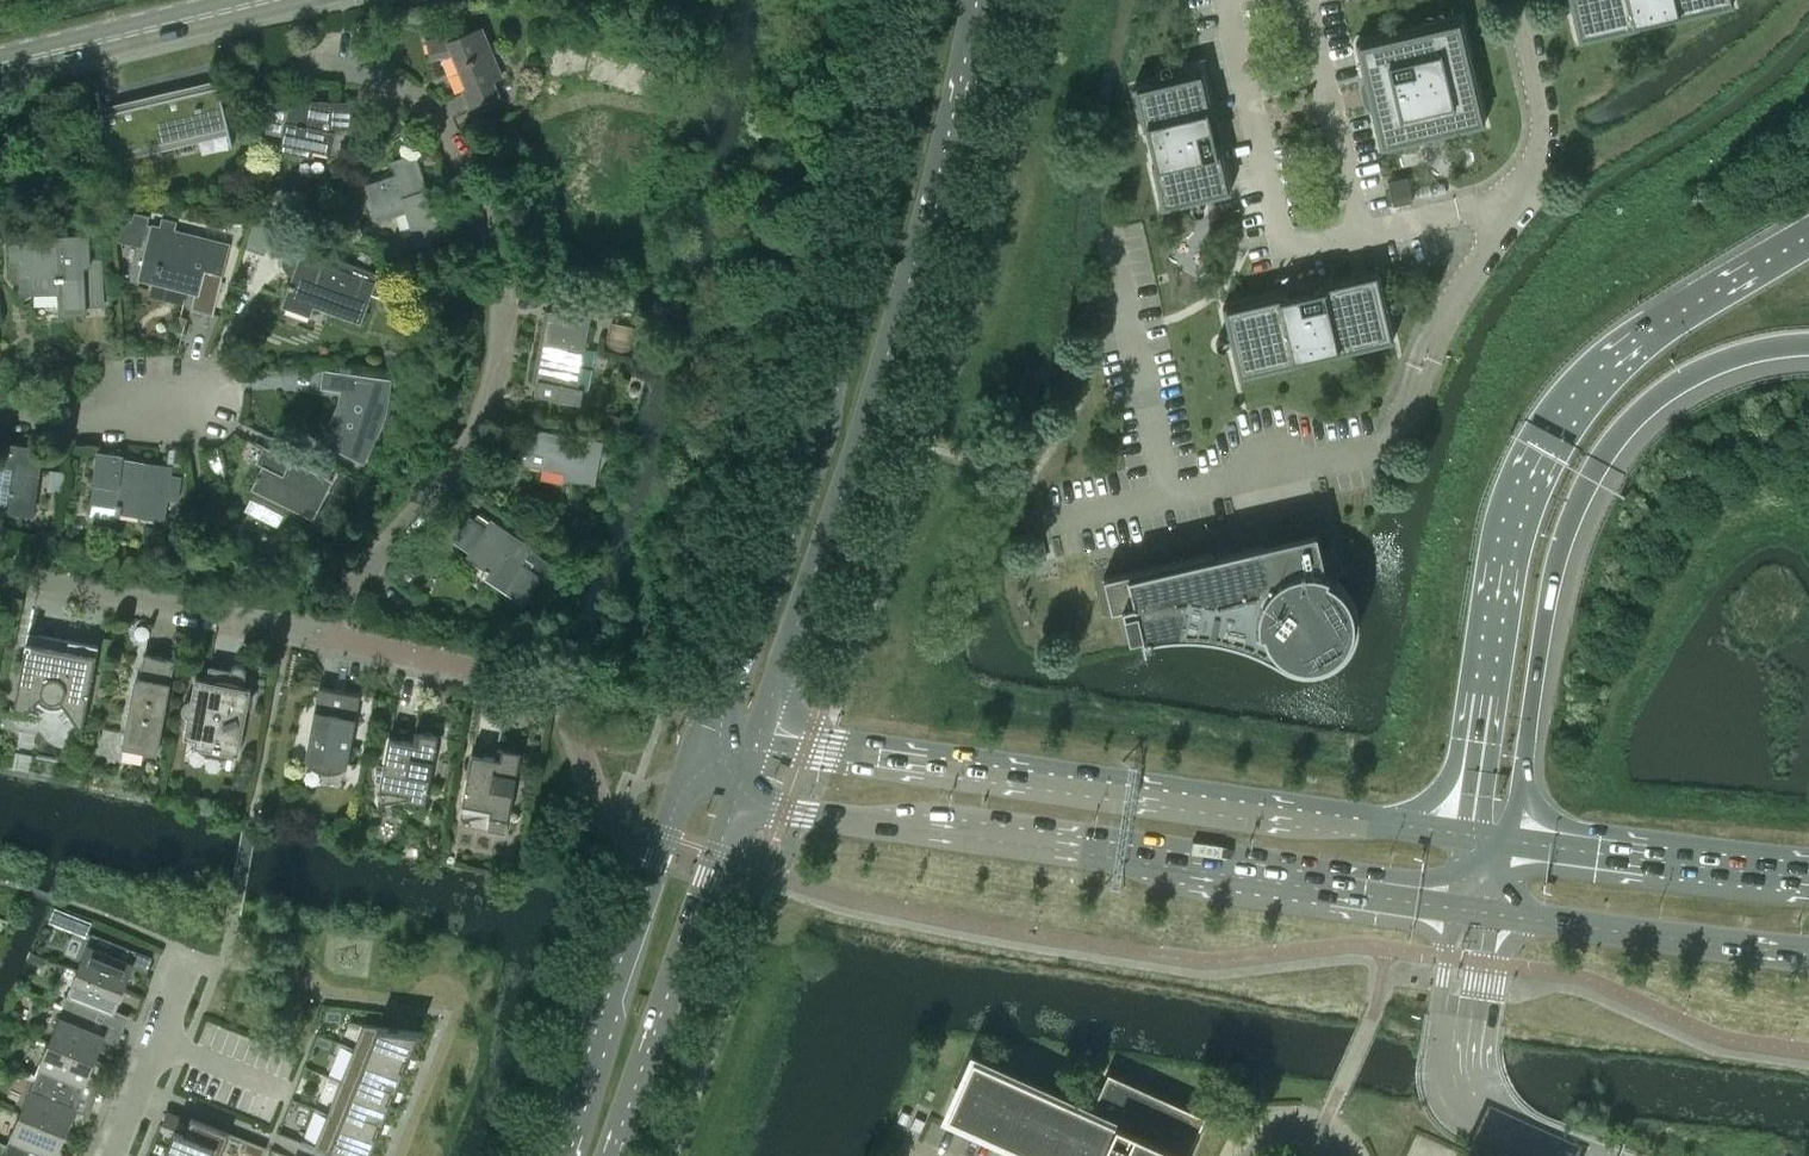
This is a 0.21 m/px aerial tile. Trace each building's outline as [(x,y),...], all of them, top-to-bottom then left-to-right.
[(1578,40),(1637,26),(1637,24),(1645,22),(1645,20),(1664,16),(1664,18),(1673,16),(1673,18),(1733,4),(1732,0),(1569,0),(1578,40)] [(1355,43),(1363,76),(1363,77),(1365,77),(1368,89),(1367,89),(1366,90),(1365,91),(1364,93),(1364,94),(1364,95),(1364,96),(1364,97),(1365,98),(1365,99),(1367,100),(1369,101),(1370,101),(1371,101),(1374,113),(1372,113),(1380,148),(1417,139),(1416,137),(1447,130),(1448,132),(1485,123),(1476,86),(1474,87),(1466,56),(1469,55),(1460,18),(1423,27),(1424,29),(1393,36),(1392,34),(1355,43)] [(471,108),(498,97),(492,81),(500,77),(481,28),(455,39),(453,35),(425,42),(430,60),(455,54),(469,90),(465,92),(471,108)] [(566,96),(569,80),(648,93),(655,55),(554,38),(545,92),(566,96)] [(1230,191),(1220,149),(1218,149),(1217,145),(1215,145),(1213,138),(1215,137),(1215,136),(1217,134),(1217,132),(1217,131),(1217,130),(1217,129),(1216,128),(1214,126),(1212,126),(1211,125),(1210,125),(1208,118),(1210,118),(1209,113),(1212,113),(1202,70),(1133,86),(1143,129),(1145,128),(1147,137),(1149,136),(1154,155),(1152,156),(1154,164),(1151,165),(1162,208),(1230,191)] [(218,85),(101,113),(111,155),(228,127),(218,85)] [(524,87),(517,101),(526,105),(532,91),(524,87)] [(352,133),(352,101),(309,100),(290,98),(284,123),(275,121),(271,142),(281,145),(280,151),(312,158),(314,149),(330,153),(334,133),(352,133)] [(415,242),(452,232),(446,211),(435,214),(415,155),(390,163),(394,175),(365,184),(377,219),(406,211),(415,242)] [(1412,200),(1407,176),(1387,181),(1393,205),(1412,200)] [(246,248),(264,254),(266,251),(267,248),(269,246),(271,243),(273,241),(276,239),(279,237),(282,236),(285,235),(288,226),(256,215),(246,248)] [(153,225),(143,268),(155,271),(153,281),(187,290),(186,291),(188,291),(188,290),(196,292),(192,308),(193,307),(212,312),(211,313),(212,313),(229,244),(176,231),(178,223),(163,219),(161,227),(153,225)] [(11,280),(12,279),(12,275),(20,274),(21,293),(61,291),(61,297),(60,297),(60,313),(86,311),(86,303),(104,302),(102,258),(90,259),(89,235),(56,237),(56,241),(9,244),(11,280)] [(390,278),(388,276),(385,275),(303,245),(301,244),(298,244),(295,244),(293,245),(291,246),(288,247),(286,248),(285,250),(283,253),(283,254),(282,255),(282,258),(282,260),(282,261),(282,264),(283,266),(283,267),(285,270),(287,272),(288,273),(291,275),(292,275),(294,276),(291,284),(288,283),(287,286),(290,287),(284,303),(308,312),(312,302),(360,319),(370,292),(393,300),(395,295),(396,292),(396,289),(395,287),(395,284),(393,282),(392,279),(390,278)] [(1295,292),(1294,294),(1295,295),(1287,296),(1287,294),(1282,295),(1282,293),(1222,307),(1238,376),(1298,362),(1297,359),(1306,357),(1305,356),(1324,351),(1325,353),(1333,351),(1334,353),(1393,339),(1377,271),(1318,284),(1318,287),(1314,288),(1314,290),(1307,292),(1306,291),(1305,289),(1303,288),(1301,288),(1299,288),(1297,288),(1296,290),(1295,291),(1295,292)] [(612,308),(604,349),(632,354),(640,314),(612,308)] [(577,386),(591,311),(545,310),(532,379),(537,380),(535,395),(580,403),(583,387),(577,386)] [(322,385),(322,387),(343,389),(342,397),(338,408),(340,409),(334,423),(333,423),(331,426),(336,429),(337,428),(339,429),(331,447),(363,462),(372,445),(360,440),(368,425),(373,427),(379,411),(382,397),(388,398),(391,379),(324,371),(324,372),(323,385),(322,385)] [(622,431),(625,416),(605,413),(603,427),(622,431)] [(561,480),(593,485),(601,442),(528,429),(524,451),(522,451),(520,458),(522,459),(521,465),(542,469),(543,467),(563,470),(561,480)] [(0,442),(0,509),(32,514),(41,448),(0,442)] [(262,465),(258,473),(257,473),(255,478),(251,488),(254,489),(250,497),(289,516),(292,508),(313,518),(332,479),(263,445),(255,462),(262,465)] [(169,474),(169,473),(144,470),(146,463),(121,459),(121,456),(98,452),(94,482),(95,482),(92,502),(117,505),(115,513),(119,514),(120,511),(163,517),(166,498),(178,500),(181,476),(169,474)] [(65,470),(50,469),(47,495),(62,497),(65,470)] [(339,474),(328,496),(348,505),(358,483),(339,474)] [(478,515),(459,543),(470,551),(467,556),(484,568),(481,573),(522,600),(528,592),(548,606),(556,586),(566,575),(478,515)] [(197,522),(176,519),(171,556),(192,559),(197,522)] [(1140,635),(1142,640),(1144,649),(1146,649),(1144,639),(1161,636),(1170,635),(1187,635),(1196,635),(1213,637),(1230,641),(1239,643),(1247,646),(1263,653),(1286,666),(1294,669),(1303,670),(1311,670),(1320,668),(1328,665),(1336,661),(1342,655),(1348,649),(1352,641),(1355,633),(1357,624),(1357,615),(1355,607),(1352,599),(1348,591),(1342,584),(1336,579),(1325,574),(1315,531),(1214,555),(1213,551),(1103,577),(1111,610),(1122,608),(1129,638),(1140,635)] [(53,647),(27,642),(26,641),(13,707),(24,709),(44,696),(47,699),(51,700),(55,700),(59,699),(82,731),(98,645),(55,637),(53,647)] [(144,654),(139,677),(137,677),(136,678),(135,679),(134,680),(122,747),(157,753),(174,660),(144,654)] [(238,754),(246,708),(248,706),(249,705),(250,703),(251,701),(251,699),(251,697),(251,695),(250,694),(249,692),(249,691),(248,690),(246,689),(245,688),(243,687),(246,676),(246,673),(246,671),(246,670),(245,669),(244,668),(243,666),(242,666),(240,664),(239,664),(237,664),(236,664),(234,665),(233,666),(232,666),(231,667),(230,669),(230,670),(209,666),(207,680),(195,678),(191,700),(189,700),(188,700),(187,700),(186,701),(185,702),(184,703),(183,704),(183,705),(182,706),(182,708),(182,709),(182,710),(183,711),(184,712),(185,713),(187,715),(188,715),(184,737),(196,739),(194,746),(197,747),(200,749),(204,752),(208,754),(213,755),(217,756),(222,756),(227,756),(231,755),(236,754),(238,754)] [(348,761),(360,694),(318,687),(306,753),(307,753),(306,758),(310,757),(314,758),(319,759),(323,758),(329,764),(333,767),(339,767),(343,765),(347,762),(348,761)] [(438,735),(416,731),(414,731),(412,742),(389,737),(379,788),(408,794),(407,800),(425,804),(438,735)] [(521,750),(499,746),(497,745),(494,757),(471,752),(462,804),(491,809),(486,830),(505,833),(521,750)] [(56,906),(50,920),(70,928),(76,914),(56,906)] [(133,962),(121,958),(126,946),(93,933),(78,969),(123,987),(133,962)] [(31,952),(28,958),(38,962),(41,956),(31,952)] [(123,987),(78,969),(64,1005),(97,1018),(101,1008),(113,1012),(123,987)] [(97,1018),(64,1005),(49,1041),(94,1059),(104,1034),(92,1029),(97,1018)] [(369,1155),(378,1131),(382,1122),(391,1099),(395,1089),(405,1066),(408,1057),(419,1030),(386,1026),(378,1025),(348,1021),(348,1022),(352,1024),(341,1052),(306,1140),(301,1138),(300,1141),(304,1143),(301,1151),(299,1155),(368,1155),(369,1155)] [(94,1059),(49,1041),(35,1077),(68,1090),(72,1079),(84,1084),(94,1059)] [(1205,1115),(1108,1071),(1090,1111),(973,1058),(946,1116),(1036,1155),(1186,1155),(1205,1115)] [(68,1090),(35,1077),(20,1113),(65,1131),(75,1106),(63,1101),(68,1090)] [(20,1113),(6,1148),(25,1155),(41,1155),(44,1151),(55,1155),(65,1131),(20,1113)] [(167,1147),(190,1155),(220,1155),(229,1132),(190,1116),(190,1118),(184,1133),(174,1129),(167,1147)] [(916,1116),(911,1125),(921,1130),(925,1120),(916,1116)] [(243,1150),(259,1155),(261,1155),(264,1147),(246,1140),(243,1150)] [(163,1155),(190,1155),(167,1147),(163,1155)]
